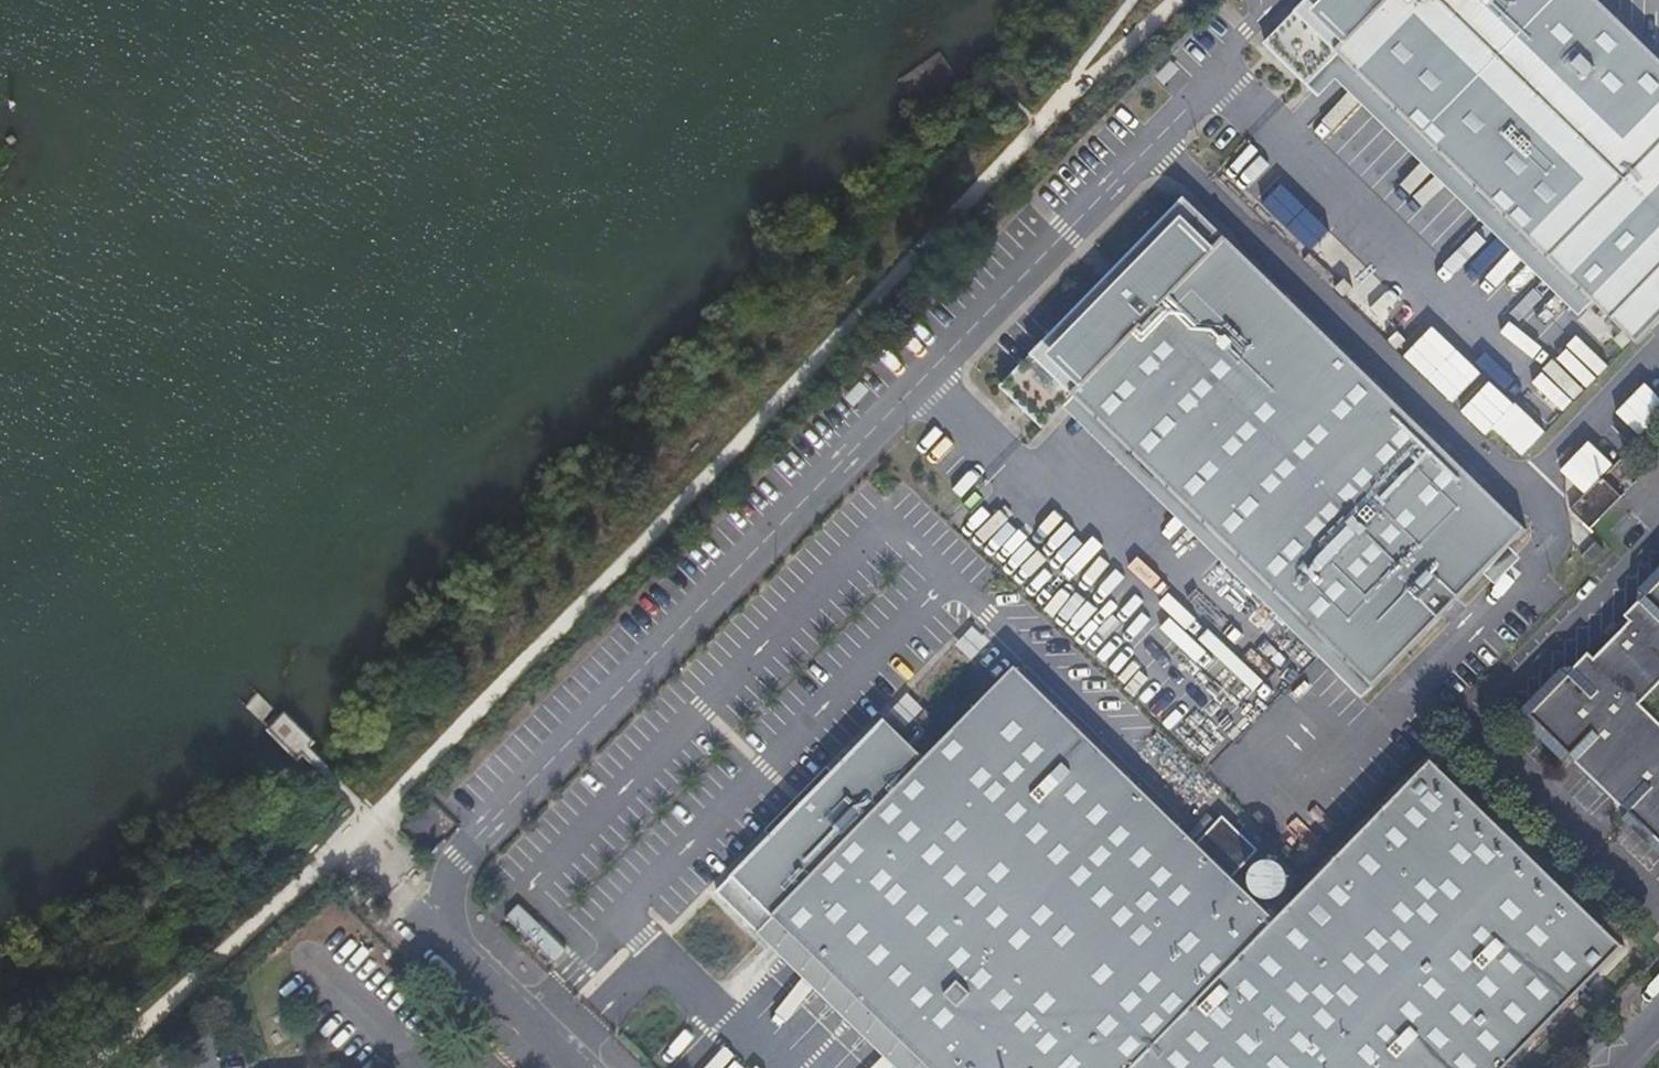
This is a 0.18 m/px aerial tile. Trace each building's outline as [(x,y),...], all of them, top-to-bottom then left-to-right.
[(1636,342),(1658,319),(1658,60),(1598,0),(1305,0),(1263,43),(1306,85),(1337,52),(1636,342)] [(1073,394),(1372,684),(1525,527),(1183,195),(1180,197),(1181,198),(1136,244),(1136,243),(1133,245),(1134,246),(999,385),(1042,427),(1073,394)] [(1314,270),(1330,286),(1336,280),(1320,264),(1314,270)] [(1610,415),(1636,438),(1658,413),(1658,400),(1639,383),(1610,415)] [(1517,419),(1498,438),(1516,457),(1536,439),(1517,419)] [(1604,472),(1573,502),(1591,524),(1624,491),(1604,472)] [(1597,654),(1592,648),(1532,710),(1658,834),(1658,578),(1628,611),(1634,617),(1597,654)] [(1252,873),(1251,877),(1252,882),(1253,885),(1255,889),(1258,892),(1261,894),(1265,896),(1269,897),(1273,897),(1277,896),(1281,894),(1284,892),(1287,889),(1289,885),(1290,882),(1290,877),(1290,873),(1289,870),(1287,866),(1284,863),(1281,861),(1277,859),(1273,858),(1269,858),(1223,814),(1198,840),(1174,817),(1015,664),(949,732),(925,709),(916,719),(940,742),(926,757),(885,717),(882,720),(883,721),(854,751),(853,750),(851,752),(852,753),(831,773),(833,776),(818,791),(816,788),(788,817),(791,819),(776,835),(774,833),(717,892),(759,933),(775,916),(933,1067),(1503,1067),(1625,942),(1433,757),(1278,918),(1234,875),(1246,862),(1253,869),(1252,873)] [(1197,839),(1216,820),(1208,811),(1189,831),(1197,839)] [(506,917),(554,964),(566,952),(518,904),(506,917)] [(759,933),(899,1067),(933,1067),(775,916),(759,933)] [(847,1025),(823,1052),(836,1063),(860,1036),(847,1025)]
